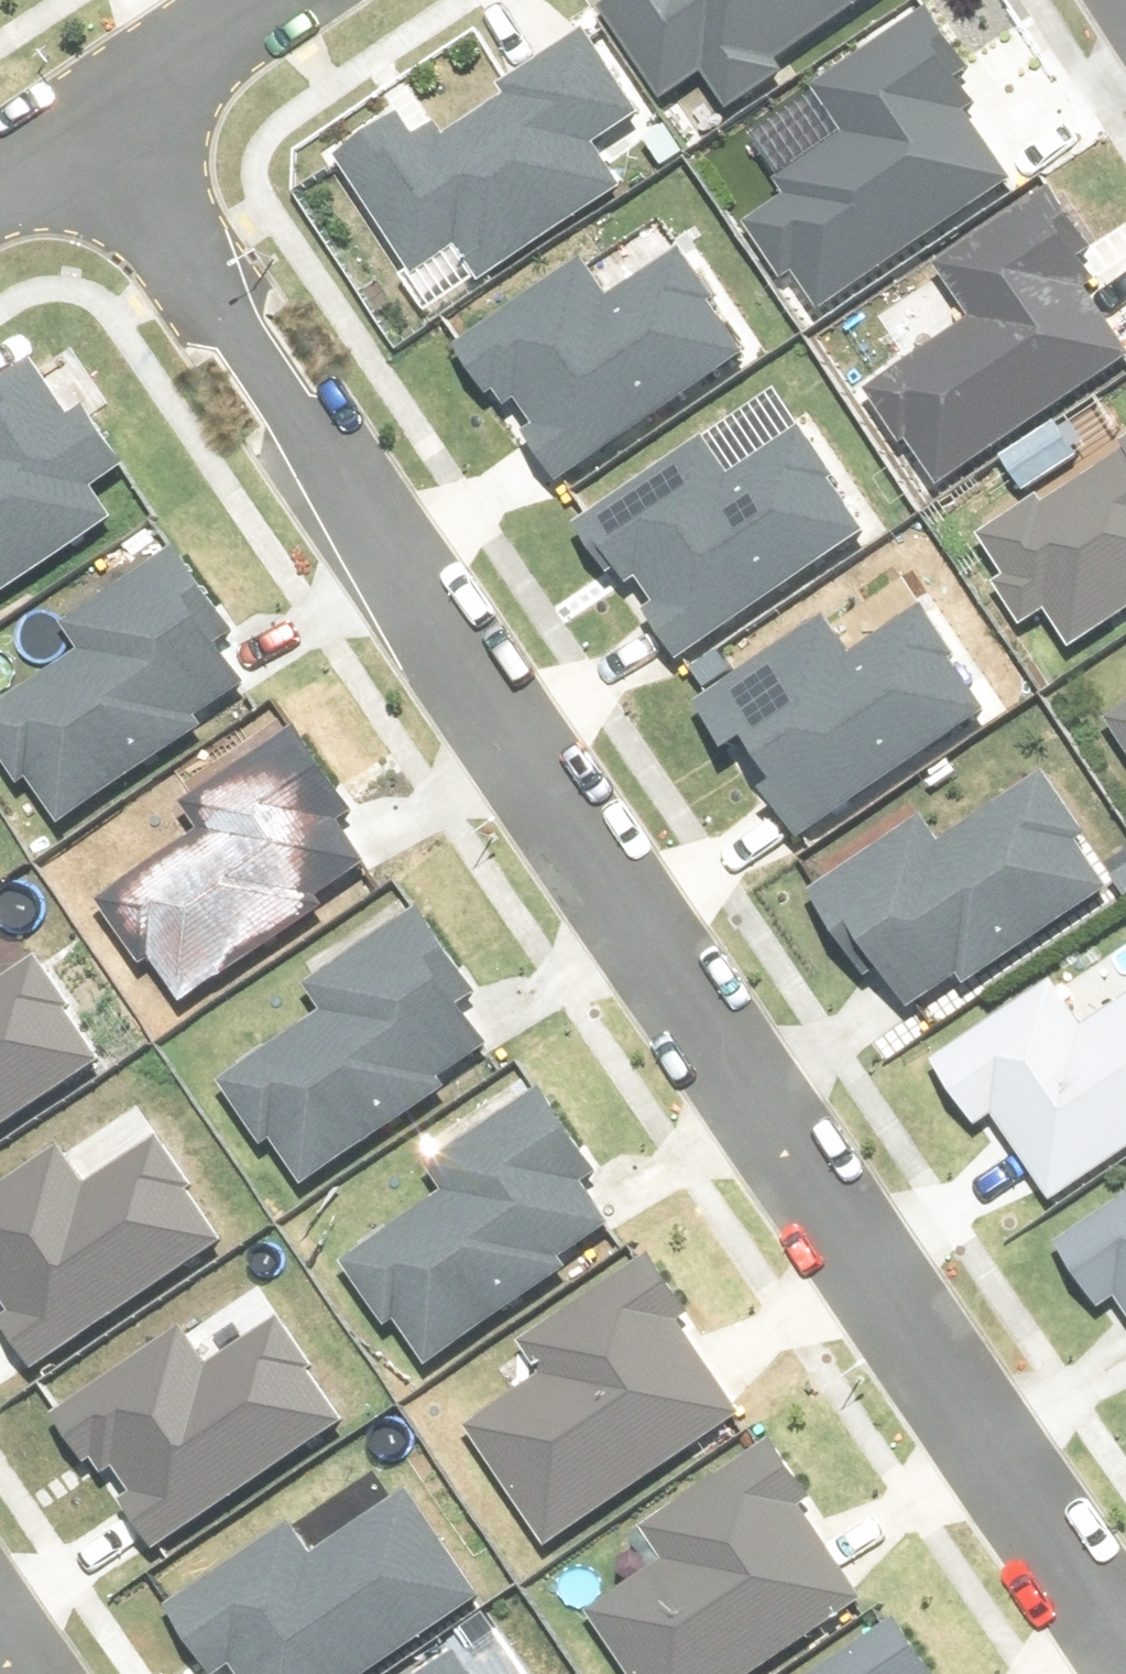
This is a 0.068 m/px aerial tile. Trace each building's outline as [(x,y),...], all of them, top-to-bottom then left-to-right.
[(611,23),(670,112),(711,84),(736,122),(785,90),(777,78),(895,0),(646,0),(611,23)] [(977,106),(925,28),(818,98),(845,139),(778,183),(789,201),(765,217),(829,313),(999,202),(948,124),(977,106)] [(635,116),(590,46),(420,157),(399,125),(340,164),(414,277),(467,242),(495,283),(621,201),(586,148),(635,116)] [(1048,196),(935,270),(974,328),(873,394),(940,495),(1125,373),(1125,361),(1067,272),(1088,258),(1048,196)] [(547,483),(735,360),(676,270),(612,312),(587,274),(463,355),(493,400),(511,388),(536,426),(518,438),(547,483)] [(34,374),(0,398),(0,595),(128,505),(34,374)] [(670,661),(858,538),(799,448),(735,490),(710,452),(586,533),(616,578),(634,566),(659,604),(641,616),(670,661)] [(975,554),(1024,628),(1054,608),(1078,644),(1125,613),(1125,455),(975,554)] [(165,569),(64,641),(81,666),(0,724),(0,754),(58,835),(199,735),(188,719),(244,680),(165,569)] [(785,842),(973,718),(914,628),(850,671),(825,633),(701,714),(731,759),(749,747),(774,785),(756,797),(785,842)] [(1116,730),(1125,745),(1125,724),(1116,730)] [(358,815),(303,741),(201,816),(216,836),(113,912),(188,1015),(377,876),(341,827),(358,815)] [(1117,896),(1047,790),(948,855),(932,831),(825,902),(911,1032),(1117,896)] [(468,998),(417,924),(309,999),(326,1023),(224,1093),(296,1197),(489,1063),(452,1010),(468,998)] [(93,1069),(29,979),(0,1000),(0,1135),(93,1069)] [(1082,1029),(1059,994),(942,1070),(985,1134),(1001,1123),(1055,1205),(1125,1159),(1125,1001),(1082,1029)] [(632,1240),(543,1106),(426,1183),(445,1211),(354,1271),(424,1377),(632,1240)] [(0,1196),(0,1300),(14,1320),(0,1330),(33,1377),(214,1250),(150,1160),(91,1201),(58,1155),(0,1196)] [(1063,1242),(1117,1323),(1125,1318),(1125,1319),(1125,1200),(1063,1242)] [(748,1426),(648,1270),(527,1348),(550,1385),(476,1433),(552,1552),(748,1426)] [(184,1333),(62,1419),(102,1476),(117,1465),(140,1498),(126,1508),(160,1556),(340,1428),(276,1338),(217,1380),(184,1333)] [(768,1456),(639,1537),(665,1578),(600,1618),(635,1673),(755,1673),(863,1606),(768,1456)] [(416,1504),(319,1570),(298,1538),(185,1615),(211,1654),(231,1640),(255,1673),(372,1673),(481,1600),(416,1504)] [(903,1630),(835,1673),(932,1673),(903,1630)] [(460,1660),(442,1673),(470,1673),(460,1660)]
